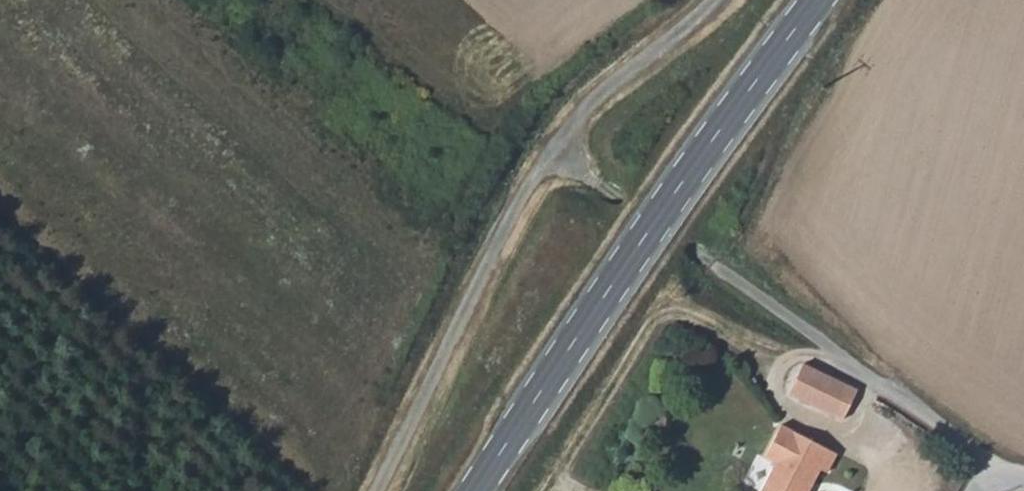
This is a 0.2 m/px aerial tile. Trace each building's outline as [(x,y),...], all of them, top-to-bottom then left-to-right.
[(837,414),(849,394),(854,385),(799,360),(783,389),(837,414)] [(828,470),(837,451),(781,424),(765,456),(776,462),(763,490),(808,490),(807,486),(808,482),(810,478),(814,481),(822,467),(828,470)]
